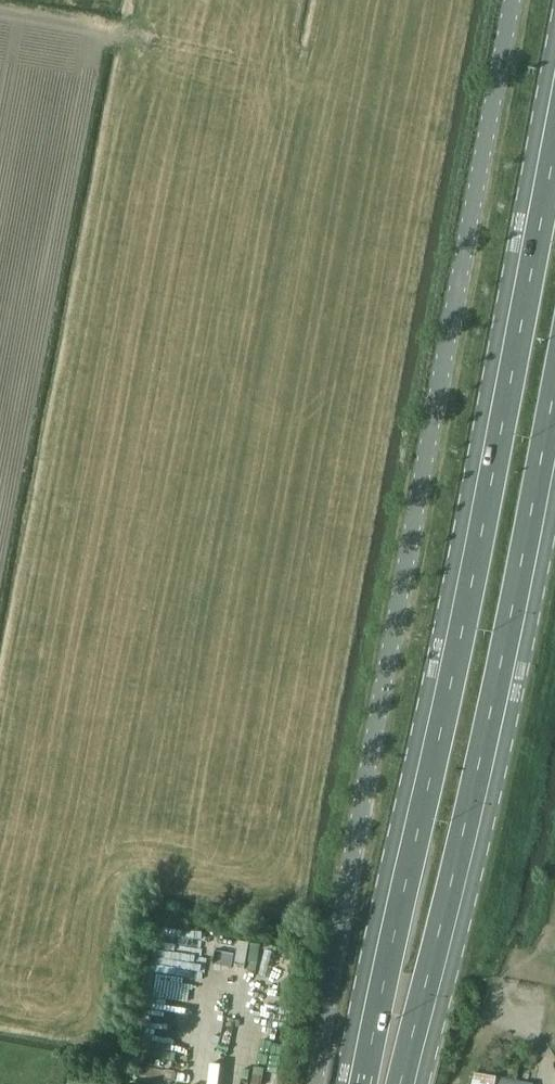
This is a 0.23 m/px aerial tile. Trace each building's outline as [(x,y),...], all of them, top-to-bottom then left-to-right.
[(473,1083),(533,1083),(475,1073),(473,1083)]
